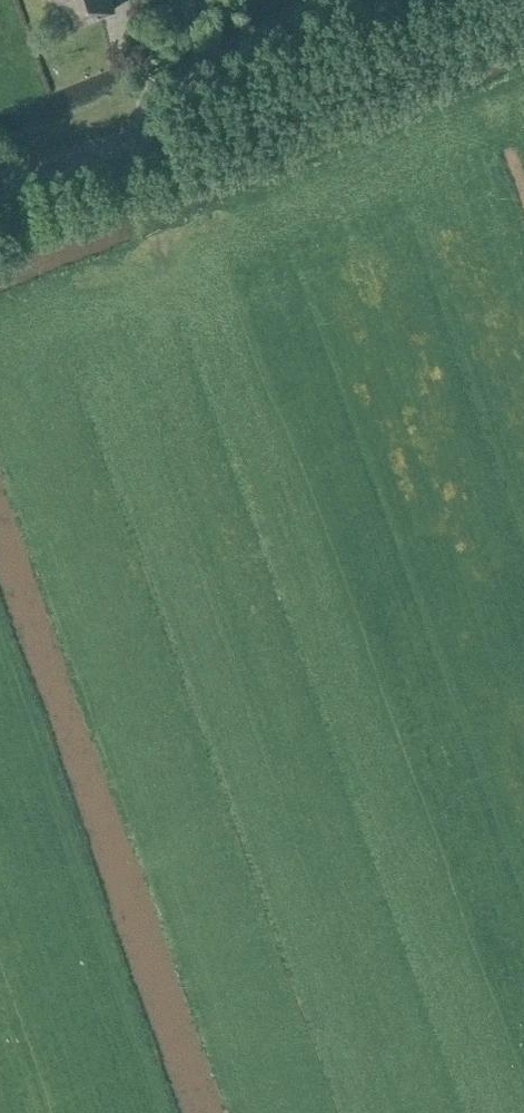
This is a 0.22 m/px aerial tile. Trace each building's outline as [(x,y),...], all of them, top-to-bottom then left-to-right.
[(57,2),(62,1),(70,24),(113,10),(110,0),(56,0),(57,2)]
